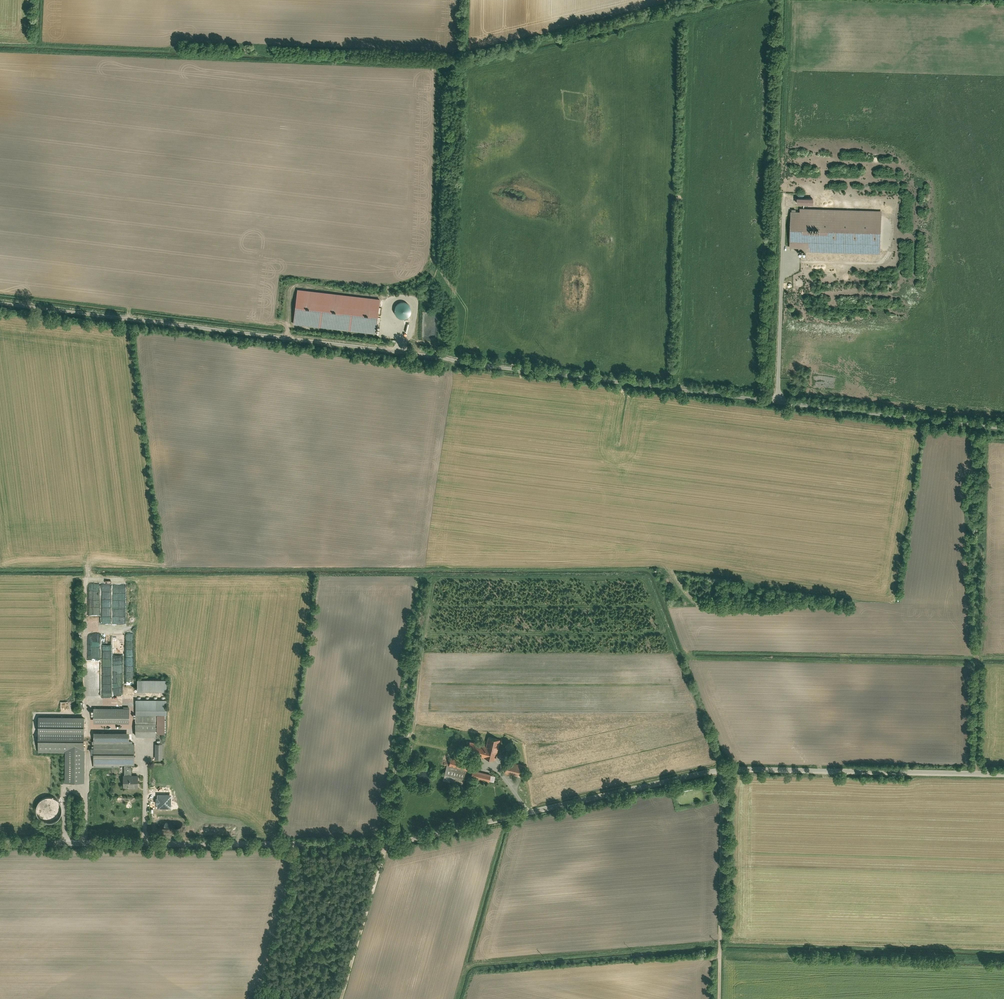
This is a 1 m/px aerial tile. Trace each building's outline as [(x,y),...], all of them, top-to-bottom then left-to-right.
[(794,208),(792,250),(879,253),(881,211),(794,208)] [(380,299),(297,289),(293,323),(376,333),(380,299)] [(412,317),(411,302),(397,303),(398,318),(412,317)] [(167,680),(138,680),(138,692),(167,692),(167,680)] [(167,700),(136,700),(136,737),(156,737),(156,716),(167,716),(167,700)] [(130,708),(94,708),(94,723),(130,724),(130,708)] [(65,753),(65,783),(85,783),(85,718),(39,717),(39,753),(65,753)] [(94,733),(94,744),(129,744),(130,733),(94,733)] [(486,757),(495,759),(499,740),(489,738),(487,746),(470,743),(468,752),(487,756),(486,757)] [(132,765),(134,765),(134,744),(129,744),(94,744),(94,765),(125,765),(132,765)] [(403,744),(401,758),(409,759),(411,745),(403,744)] [(447,765),(444,780),(463,784),(466,772),(468,773),(469,766),(450,762),(449,765),(447,765)] [(508,764),(506,773),(520,775),(522,765),(511,763),(511,765),(508,764)] [(472,770),(471,777),(489,781),(491,775),(472,770)] [(138,788),(138,775),(132,775),(125,775),(123,775),(124,788),(138,788)] [(54,822),(57,819),(60,816),(61,812),(62,808),(60,804),(58,800),(55,798),(51,797),(46,797),(42,798),(39,801),(37,805),(36,809),(37,813),(38,817),(41,820),(45,822),(49,822),(54,822)]
